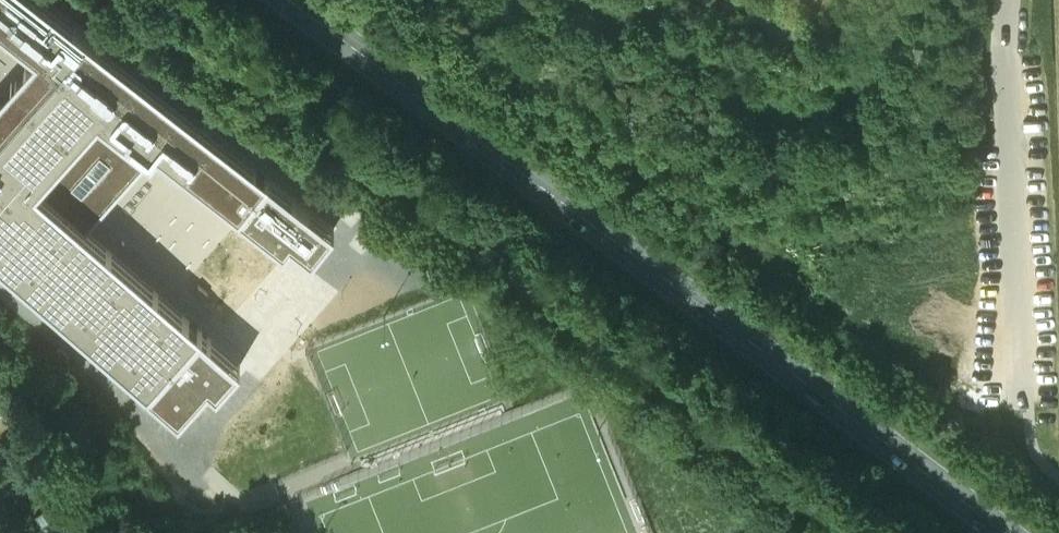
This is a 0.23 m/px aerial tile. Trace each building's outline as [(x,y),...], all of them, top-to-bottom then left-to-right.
[(148,395),(178,423),(209,387),(217,395),(241,368),(201,334),(86,234),(159,152),(240,216),(284,249),(290,240),(312,258),(334,231),(42,0),(0,0),(0,27),(35,55),(0,95),(0,266),(148,395)]
